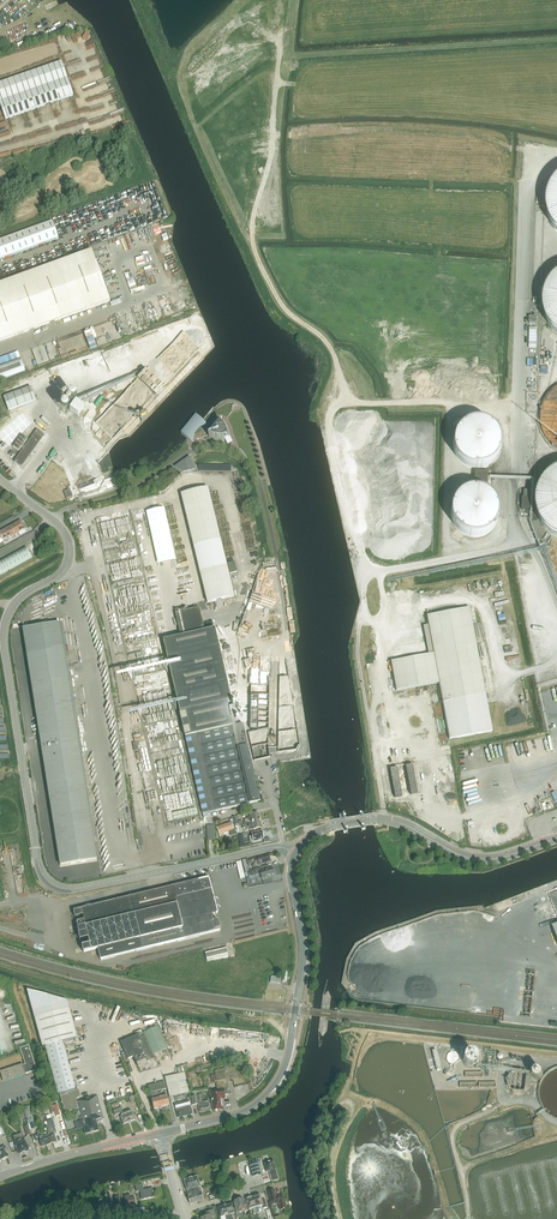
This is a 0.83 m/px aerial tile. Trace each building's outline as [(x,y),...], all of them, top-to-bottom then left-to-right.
[(67,74),(75,72),(72,57),(64,59),(67,74)] [(5,120),(74,96),(62,61),(0,83),(0,105),(5,120)] [(556,181),(553,187),(549,193),(548,200),(547,207),(547,211),(548,214),(550,221),(553,227),(556,232),(556,181)] [(58,238),(52,221),(0,240),(0,260),(58,238)] [(110,302),(91,250),(0,284),(0,342),(110,302)] [(553,281),(549,287),(546,293),(544,300),(543,307),(544,314),(546,321),(549,327),(554,333),(556,336),(556,277),(553,281)] [(21,359),(0,366),(0,380),(25,371),(21,359)] [(3,397),(8,411),(36,400),(30,387),(3,397)] [(62,411),(76,419),(83,408),(77,404),(75,407),(67,402),(62,411)] [(21,412),(11,424),(18,430),(28,419),(21,412)] [(181,432),(189,439),(204,421),(196,415),(181,432)] [(208,432),(210,437),(209,437),(212,438),(214,439),(217,439),(219,440),(224,440),(225,440),(224,439),(228,437),(228,436),(229,436),(229,435),(228,433),(228,430),(227,428),(225,423),(223,421),(218,420),(217,420),(214,423),(212,425),(210,427),(209,429),(208,432)] [(453,444),(453,445),(453,446),(453,447),(454,448),(454,449),(454,450),(454,451),(455,452),(455,453),(455,454),(456,455),(456,456),(457,457),(457,458),(458,459),(459,460),(460,461),(461,462),(462,463),(463,464),(464,464),(465,465),(466,465),(467,466),(468,467),(469,467),(470,467),(471,468),(472,468),(473,468),(474,468),(475,468),(477,468),(478,468),(479,468),(480,468),(481,468),(482,468),(483,468),(484,467),(485,467),(486,467),(487,466),(488,466),(489,466),(489,465),(490,465),(491,464),(492,463),(493,463),(494,462),(494,461),(495,460),(496,460),(496,459),(497,458),(498,457),(498,456),(499,455),(499,454),(499,453),(500,453),(500,452),(500,451),(501,450),(501,449),(501,447),(501,446),(501,445),(501,444),(501,443),(501,442),(501,441),(501,440),(501,439),(501,438),(500,438),(500,437),(500,436),(500,435),(499,435),(499,434),(499,433),(498,433),(498,432),(497,431),(497,430),(496,430),(496,429),(495,429),(495,428),(494,428),(494,427),(493,427),(493,426),(492,425),(491,425),(490,424),(489,424),(488,423),(487,423),(487,422),(486,422),(485,422),(484,421),(483,421),(482,421),(481,421),(479,420),(478,420),(477,420),(476,420),(475,420),(474,421),(473,421),(472,421),(471,421),(470,421),(469,422),(468,422),(467,423),(466,423),(465,423),(465,424),(464,425),(463,425),(462,426),(461,426),(460,427),(460,428),(459,429),(458,430),(457,431),(457,432),(456,433),(456,434),(455,435),(455,436),(454,437),(454,438),(454,439),(454,440),(454,441),(453,442),(453,443),(453,444)] [(45,436),(33,428),(29,433),(26,431),(22,437),(25,439),(23,442),(35,451),(45,436)] [(190,457),(175,467),(183,472),(195,470),(190,457)] [(556,472),(550,476),(545,481),(541,487),(539,493),(537,500),(537,507),(538,514),(540,520),(544,526),(548,532),(553,536),(556,538),(556,472)] [(181,494),(207,603),(234,597),(234,596),(208,488),(207,488),(181,494)] [(450,512),(450,513),(451,513),(451,514),(451,515),(451,516),(451,517),(451,518),(451,519),(452,519),(452,520),(452,521),(453,522),(453,523),(454,524),(454,525),(455,526),(456,527),(456,528),(457,528),(457,529),(458,529),(458,530),(459,530),(459,531),(460,531),(461,532),(462,532),(462,533),(463,533),(464,534),(465,534),(466,534),(466,535),(467,535),(468,535),(469,535),(469,536),(470,536),(471,536),(472,536),(473,536),(474,536),(475,536),(476,536),(477,536),(478,536),(479,536),(480,536),(480,535),(481,535),(482,535),(483,535),(483,534),(484,534),(485,534),(486,533),(487,533),(487,532),(488,532),(489,531),(490,531),(490,530),(491,530),(491,529),(492,529),(492,528),(493,528),(493,527),(494,526),(494,525),(495,525),(495,524),(496,523),(496,522),(497,521),(497,520),(497,519),(498,519),(498,518),(498,517),(498,516),(498,515),(498,514),(498,513),(498,512),(498,511),(498,510),(498,509),(498,508),(498,507),(498,506),(498,505),(497,505),(497,504),(497,503),(496,502),(496,501),(495,500),(495,499),(494,499),(494,498),(494,497),(493,497),(493,496),(492,496),(492,495),(491,495),(490,494),(489,493),(488,492),(487,492),(487,491),(486,491),(485,491),(485,490),(484,490),(483,490),(482,489),(481,489),(480,489),(479,489),(478,488),(477,488),(476,488),(475,488),(474,488),(473,488),(472,488),(471,488),(470,488),(470,489),(469,489),(468,489),(467,489),(466,490),(465,490),(464,491),(463,491),(462,492),(461,492),(460,493),(459,494),(458,494),(458,495),(457,495),(457,496),(456,496),(456,497),(455,497),(455,498),(455,499),(454,499),(454,500),(453,501),(453,502),(452,503),(452,504),(452,505),(451,505),(451,506),(451,507),(451,508),(451,509),(451,510),(450,511),(450,512)] [(523,497),(522,509),(531,510),(532,489),(525,489),(525,490),(524,490),(524,497),(523,497)] [(72,490),(66,492),(69,499),(74,496),(72,490)] [(27,528),(24,524),(22,520),(0,532),(0,543),(27,528)] [(26,546),(0,560),(0,574),(1,575),(32,558),(26,546)] [(237,572),(234,562),(227,563),(230,573),(237,572)] [(260,801),(259,797),(247,745),(240,747),(239,745),(247,743),(243,723),(236,725),(235,718),(238,717),(236,707),(232,708),(230,700),(231,700),(215,629),(205,631),(199,608),(175,613),(181,637),(163,641),(180,714),(179,714),(181,721),(182,721),(183,728),(184,735),(185,735),(203,814),(206,813),(260,801)] [(396,690),(439,683),(450,739),(492,731),(470,608),(427,616),(434,654),(391,662),(396,690)] [(23,629),(60,865),(61,865),(96,860),(96,859),(97,859),(60,623),(59,623),(23,629)] [(505,655),(506,660),(521,658),(520,652),(505,655)] [(250,658),(252,658),(251,665),(257,665),(257,662),(258,663),(259,654),(251,653),(250,658)] [(256,759),(269,757),(267,746),(262,747),(262,750),(257,751),(258,755),(255,755),(256,759)] [(418,793),(413,765),(406,766),(411,794),(418,793)] [(402,796),(397,768),(390,769),(395,797),(402,796)] [(245,823),(251,822),(261,820),(259,812),(249,815),(250,817),(244,819),(245,823)] [(230,820),(230,823),(217,827),(219,835),(220,837),(225,835),(224,833),(229,832),(231,837),(232,836),(234,841),(238,840),(236,835),(232,818),(229,818),(230,820)] [(248,831),(253,830),(262,828),(261,820),(251,822),(251,824),(248,824),(249,827),(248,827),(247,824),(242,825),(243,828),(247,827),(248,831)] [(214,825),(207,826),(207,840),(215,840),(214,825)] [(250,843),(254,842),(258,841),(259,840),(263,839),(262,831),(252,834),(253,837),(251,837),(251,836),(249,837),(250,843)] [(255,859),(255,862),(257,866),(261,865),(262,865),(263,865),(264,864),(270,861),(268,855),(255,859)] [(242,860),(245,873),(248,872),(248,870),(247,871),(246,870),(247,870),(247,866),(247,865),(254,863),(253,860),(255,860),(254,857),(248,859),(242,860)] [(268,867),(260,870),(259,868),(248,872),(249,878),(261,875),(262,879),(269,877),(268,876),(275,874),(273,867),(268,869),(268,867)] [(130,897),(116,900),(73,911),(83,952),(97,949),(100,960),(142,949),(220,930),(218,923),(219,923),(217,915),(216,915),(216,914),(218,913),(212,889),(212,878),(209,878),(130,897)] [(226,908),(222,894),(215,896),(219,910),(226,908)] [(229,957),(227,948),(206,953),(208,962),(229,957)] [(67,1001),(27,991),(42,1047),(45,1046),(58,1094),(60,1093),(60,1096),(65,1112),(66,1112),(77,1109),(78,1108),(76,1102),(75,1101),(74,1101),(74,1099),(78,1098),(80,1096),(78,1091),(77,1090),(74,1091),(74,1089),(75,1089),(67,1061),(62,1042),(77,1037),(67,1001)] [(157,1054),(168,1049),(161,1034),(158,1026),(157,1026),(143,1033),(140,1034),(138,1035),(126,1040),(121,1043),(125,1054),(123,1055),(125,1061),(128,1060),(134,1057),(135,1060),(138,1068),(147,1064),(146,1062),(154,1058),(153,1055),(157,1054)] [(3,1081),(37,1070),(28,1046),(20,1048),(26,1064),(23,1065),(22,1064),(0,1071),(0,1072),(3,1081)] [(454,1058),(476,1058),(476,1052),(458,1052),(458,1047),(453,1047),(453,1052),(447,1052),(447,1063),(454,1063),(454,1058)] [(209,1090),(213,1111),(224,1110),(223,1100),(226,1099),(225,1095),(229,1094),(227,1085),(229,1085),(226,1069),(216,1070),(218,1082),(217,1082),(218,1089),(209,1090)] [(185,1073),(165,1077),(169,1098),(189,1093),(185,1073)] [(150,1093),(156,1092),(154,1084),(148,1086),(150,1093)] [(86,1134),(98,1131),(99,1131),(97,1123),(96,1120),(102,1118),(103,1117),(97,1095),(78,1101),(84,1120),(82,1121),(84,1127),(86,1134)] [(197,1096),(191,1097),(192,1105),(198,1104),(198,1105),(200,1113),(211,1111),(209,1103),(209,1100),(203,1102),(202,1095),(197,1096)] [(167,1096),(159,1098),(162,1108),(169,1106),(167,1096)] [(154,1110),(162,1108),(159,1098),(151,1099),(154,1110)] [(178,1118),(192,1114),(189,1100),(175,1103),(178,1118)] [(113,1110),(120,1108),(118,1102),(111,1104),(113,1110)] [(130,1109),(123,1112),(121,1108),(114,1111),(116,1116),(120,1114),(121,1117),(120,1117),(123,1124),(136,1120),(133,1112),(132,1113),(130,1109)] [(32,1118),(27,1120),(30,1130),(35,1129),(32,1118)] [(47,1121),(48,1125),(52,1139),(51,1139),(52,1144),(57,1142),(54,1133),(56,1133),(55,1128),(55,1127),(53,1120),(47,1121)] [(48,1135),(44,1136),(46,1146),(52,1144),(51,1139),(52,1139),(48,1125),(45,1126),(48,1135)] [(41,1147),(46,1146),(44,1136),(41,1129),(36,1131),(38,1135),(35,1136),(36,1142),(39,1141),(41,1147)] [(22,1133),(13,1137),(16,1145),(15,1145),(19,1155),(24,1153),(25,1153),(27,1152),(28,1152),(29,1151),(26,1142),(25,1142),(22,1133)] [(9,1158),(7,1152),(8,1152),(5,1146),(0,1148),(0,1156),(1,1160),(9,1158)] [(257,1160),(249,1163),(253,1176),(261,1174),(257,1160)] [(271,1179),(272,1179),(272,1182),(279,1180),(276,1169),(273,1160),(264,1162),(266,1172),(269,1171),(271,1179)] [(203,1200),(201,1192),(200,1192),(198,1188),(201,1187),(197,1176),(184,1181),(189,1196),(188,1196),(190,1204),(198,1201),(202,1200),(203,1200)] [(142,1185),(135,1186),(136,1192),(140,1191),(141,1199),(154,1197),(152,1188),(143,1190),(142,1185)] [(283,1195),(276,1197),(275,1190),(268,1192),(272,1205),(278,1203),(280,1210),(287,1208),(283,1195)] [(108,1208),(114,1206),(113,1201),(111,1195),(100,1197),(100,1198),(97,1199),(98,1204),(101,1203),(102,1208),(108,1206),(108,1208)] [(262,1200),(260,1195),(253,1197),(258,1213),(260,1212),(258,1206),(263,1205),(264,1208),(267,1207),(265,1199),(262,1200)] [(116,1208),(122,1206),(119,1196),(113,1197),(116,1208)] [(135,1196),(125,1199),(126,1205),(136,1203),(135,1196)] [(258,1213),(253,1197),(246,1199),(249,1209),(252,1208),(254,1214),(258,1213)] [(246,1216),(244,1211),(248,1210),(245,1199),(243,1200),(243,1199),(239,1200),(243,1217),(246,1216)] [(243,1217),(239,1200),(234,1201),(234,1202),(233,1203),(236,1214),(239,1213),(241,1218),(244,1218),(243,1217)] [(225,1205),(229,1218),(232,1218),(231,1214),(235,1213),(232,1203),(225,1205)] [(225,1205),(218,1207),(221,1217),(225,1216),(225,1218),(229,1218),(225,1205)] [(212,1218),(216,1216),(213,1210),(206,1212),(208,1216),(200,1218),(212,1218)]
